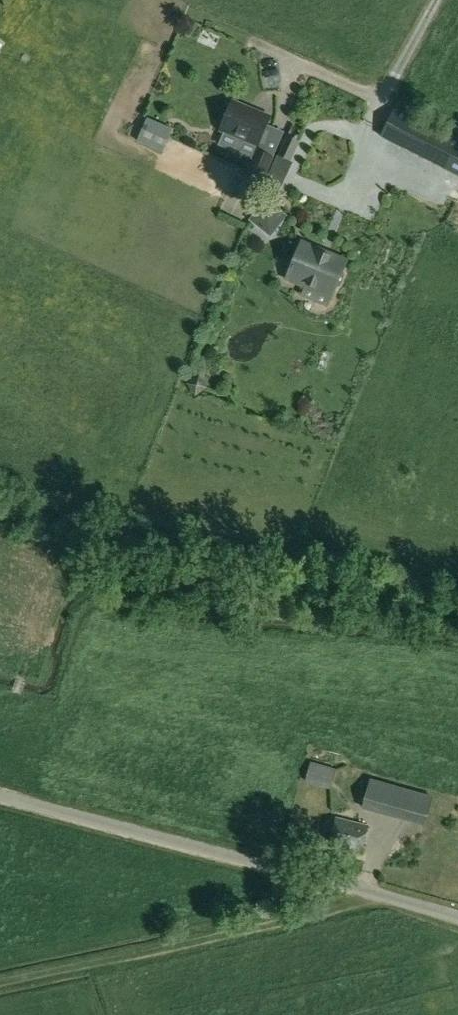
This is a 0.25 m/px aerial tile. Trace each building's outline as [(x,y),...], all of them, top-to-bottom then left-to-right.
[(8,36),(0,30),(0,47),(8,36)] [(269,118),(233,102),(221,130),(258,145),(247,172),(264,179),(273,156),(263,152),(273,127),(267,125),(269,118)] [(457,147),(457,138),(396,107),(380,136),(446,170),(457,147)] [(164,149),(169,137),(173,127),(148,116),(139,138),(164,149)] [(293,156),(299,142),(286,136),(263,188),(279,195),(295,157),(293,156)] [(289,217),(269,201),(252,221),(264,231),(279,229),(289,217)] [(306,285),(332,296),(335,290),(339,288),(343,277),(342,273),(344,266),(318,256),(320,252),(301,244),(286,281),(305,289),(306,285)] [(336,770),(311,763),(306,782),(331,789),(336,770)] [(433,797),(371,779),(362,808),(425,826),(433,797)] [(368,826),(336,818),(329,846),(361,854),(368,826)]
